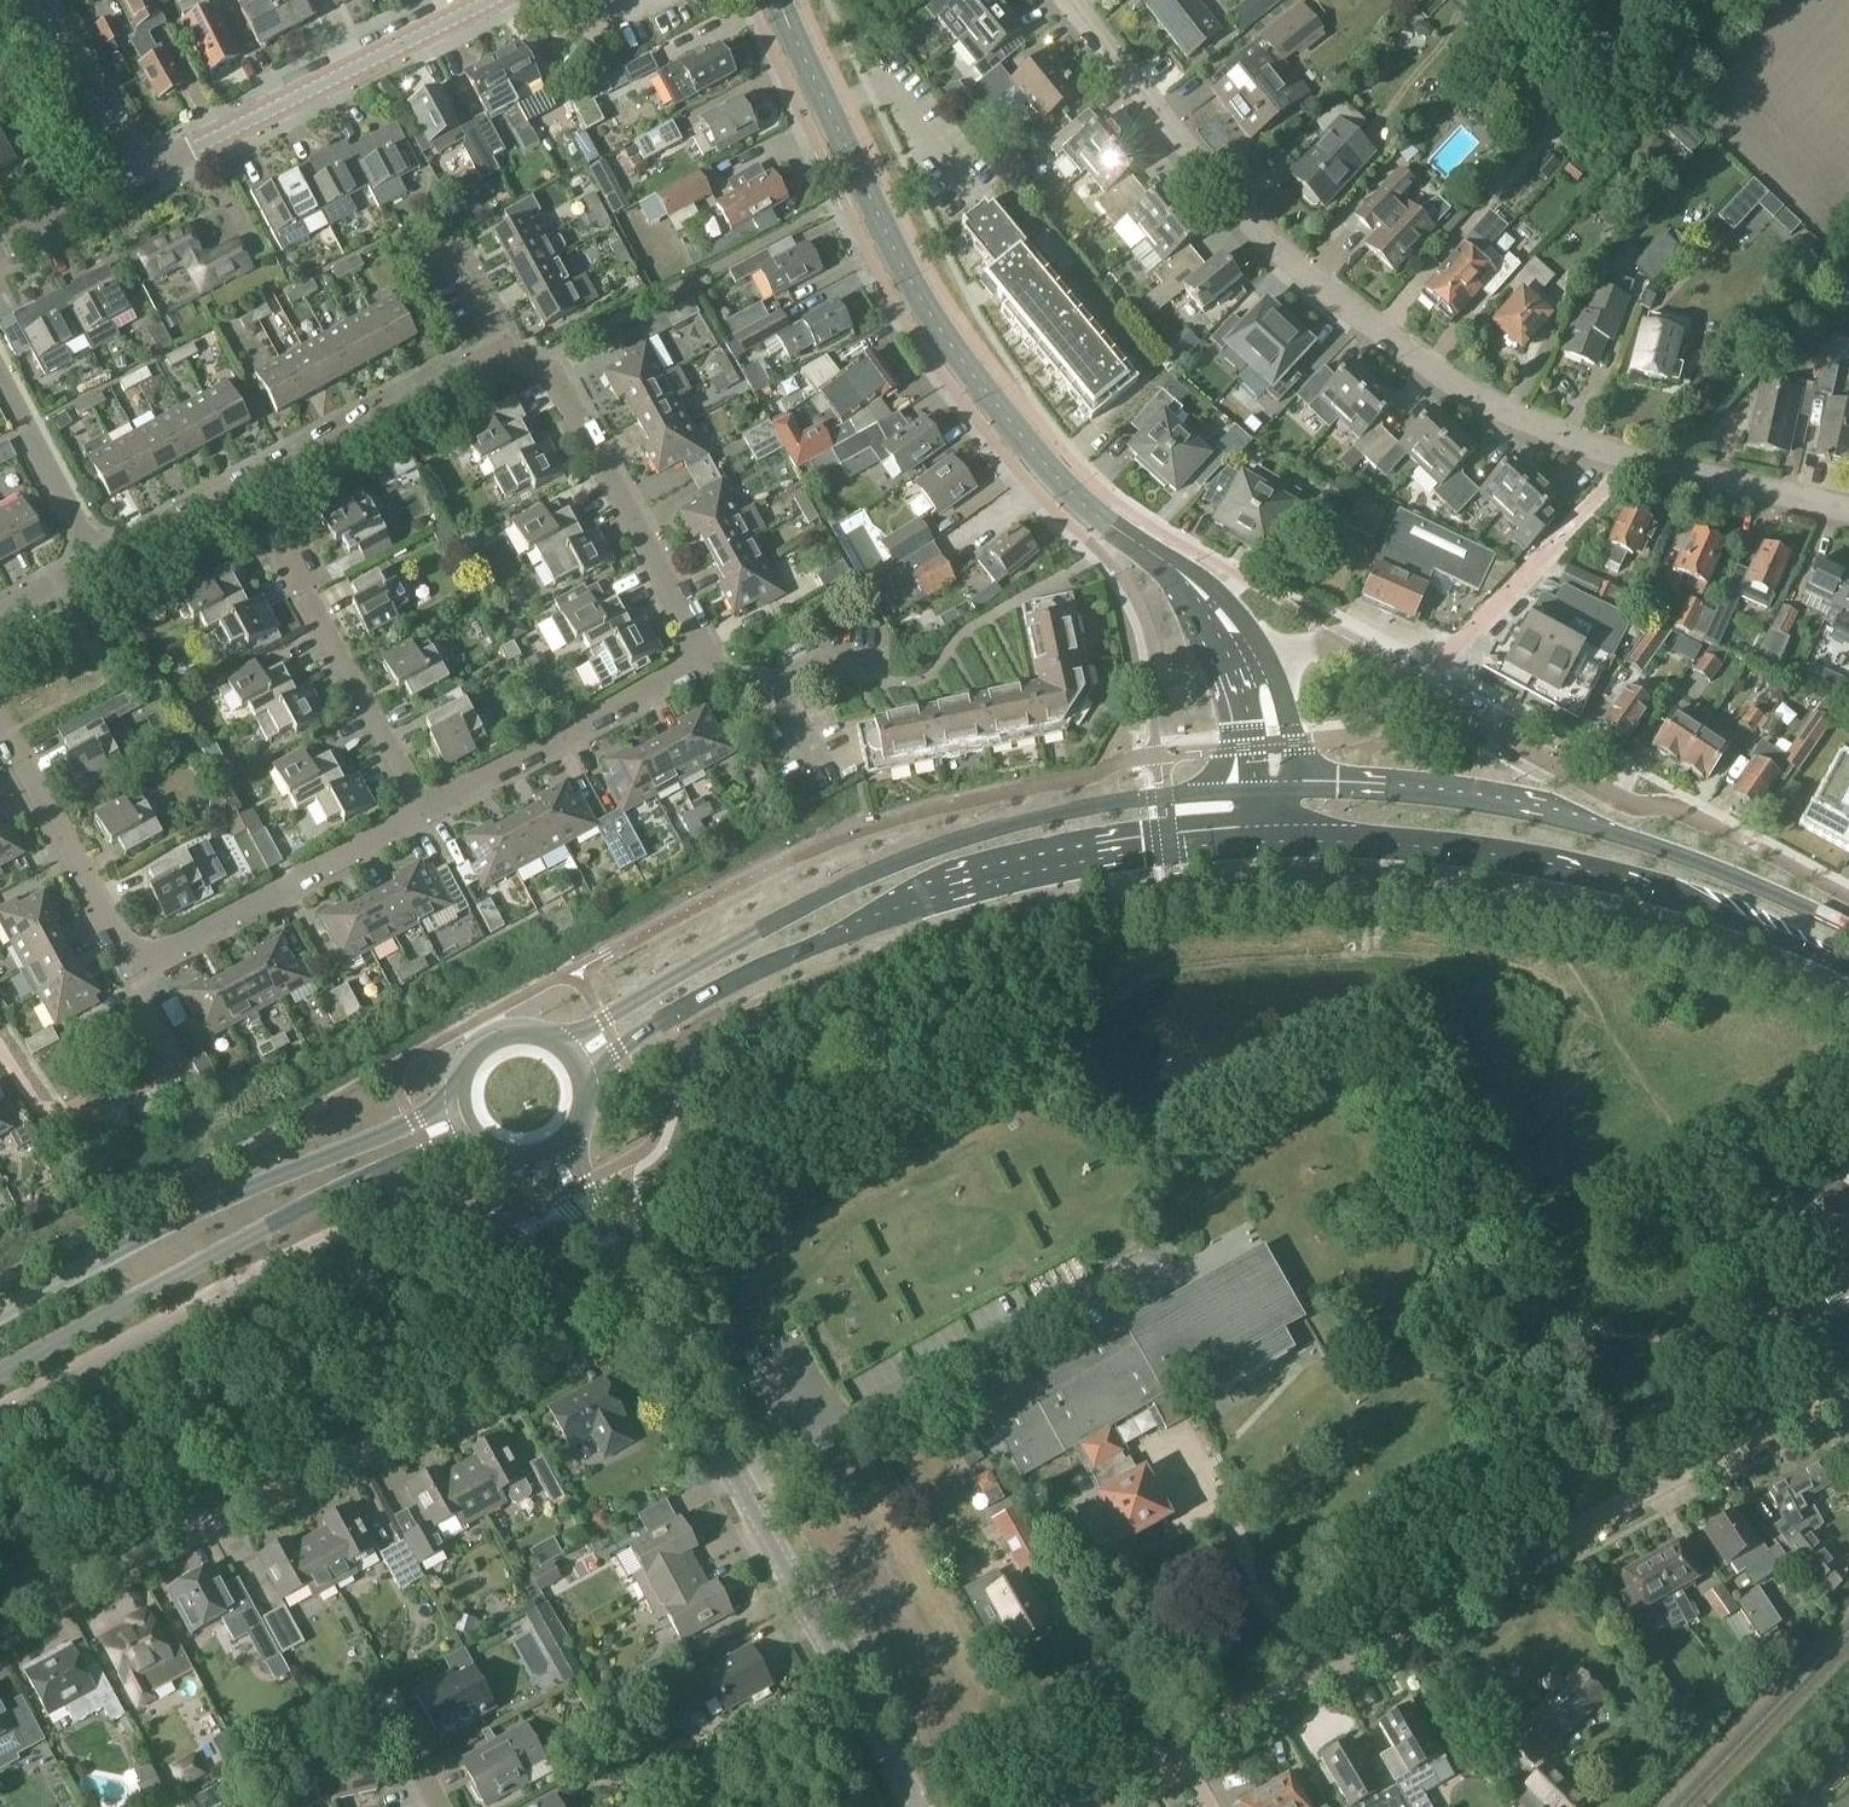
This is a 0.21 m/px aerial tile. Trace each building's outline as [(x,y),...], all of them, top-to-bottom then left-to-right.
[(151,0),(119,0),(134,26),(158,12),(151,0)] [(269,0),(236,0),(259,45),(285,32),(269,0)] [(285,32),(311,19),(301,0),(269,0),(285,32)] [(1003,6),(998,0),(961,0),(959,1),(958,0),(939,0),(927,10),(955,44),(957,42),(958,42),(1003,6)] [(1188,58),(1221,31),(1196,0),(1152,0),(1145,6),(1188,58)] [(1265,13),(1254,0),(1249,0),(1227,17),(1240,33),(1265,13)] [(229,67),(229,62),(235,59),(215,19),(206,2),(181,15),(211,71),(216,67),(221,71),(229,67)] [(1302,2),(1259,35),(1261,37),(1242,51),(1252,63),(1214,94),(1250,138),(1299,99),(1309,92),(1297,77),(1288,85),(1278,73),(1287,66),(1284,63),(1297,53),(1300,56),(1325,36),(1322,33),(1324,30),(1302,2)] [(1023,30),(1003,6),(958,42),(977,66),(975,68),(985,81),(1002,67),(1008,63),(998,50),(1023,30)] [(125,26),(118,12),(95,26),(106,43),(118,36),(115,32),(125,26)] [(1433,30),(1430,24),(1420,21),(1415,24),(1413,30),(1416,35),(1426,38),(1431,35),(1433,30)] [(178,89),(183,86),(160,47),(155,50),(145,33),(130,42),(142,63),(141,64),(160,98),(166,95),(171,96),(177,92),(178,89)] [(503,52),(491,59),(498,75),(503,72),(514,92),(512,93),(517,103),(524,116),(536,109),(529,96),(531,95),(526,85),(537,79),(518,44),(514,46),(513,43),(502,50),(503,52)] [(704,50),(658,75),(675,107),(734,75),(719,49),(707,55),(704,50)] [(1002,67),(985,81),(968,95),(980,108),(1011,82),(1043,122),(1078,93),(1060,71),(1064,67),(1050,50),(1013,80),(1002,67)] [(623,70),(605,80),(611,92),(629,83),(630,84),(657,70),(650,56),(623,70)] [(498,75),(491,59),(481,65),(479,62),(467,69),(468,71),(465,73),(492,122),(504,115),(513,132),(528,124),(524,116),(517,103),(512,93),(514,92),(503,72),(498,75)] [(11,87),(0,68),(0,93),(11,87)] [(603,77),(569,95),(587,130),(603,121),(593,101),(611,92),(605,80),(603,77)] [(438,91),(411,106),(420,123),(426,136),(430,143),(436,154),(463,139),(465,143),(462,145),(481,181),(499,171),(493,159),(473,121),(470,115),(455,123),(438,91)] [(1327,133),(1316,145),(1291,173),(1308,189),(1304,192),(1304,196),(1315,205),(1318,205),(1322,201),(1326,205),(1355,173),(1341,160),(1347,151),(1344,148),(1368,121),(1345,100),(1318,122),(1327,133)] [(694,141),(702,158),(754,130),(740,103),(692,128),(698,139),(694,141)] [(1690,155),(1704,141),(1670,109),(1656,123),(1690,155)] [(486,114),(473,121),(493,159),(506,152),(486,114)] [(1058,156),(1063,152),(1082,175),(1088,170),(1088,171),(1126,140),(1107,117),(1084,136),(1074,124),(1049,144),(1058,156)] [(672,122),(635,142),(645,161),(683,141),(672,122)] [(369,141),(349,151),(349,152),(366,185),(366,186),(378,209),(406,195),(397,178),(416,167),(417,170),(419,169),(395,124),(368,138),(369,141)] [(1532,125),(1529,130),(1530,140),(1534,143),(1542,133),(1532,125)] [(14,163),(14,162),(25,157),(13,135),(1,140),(0,139),(0,174),(1,174),(1,170),(14,163)] [(1126,140),(1088,171),(1107,193),(1096,202),(1107,215),(1132,194),(1121,181),(1144,162),(1126,140)] [(1618,148),(1604,141),(1597,155),(1611,162),(1618,148)] [(345,142),(298,167),(299,170),(298,170),(319,210),(319,211),(328,228),(356,213),(347,196),(366,186),(366,185),(349,152),(349,151),(345,142)] [(1547,154),(1534,169),(1546,180),(1559,164),(1547,154)] [(1574,161),(1565,172),(1574,180),(1575,179),(1578,182),(1587,172),(1574,161)] [(319,210),(298,170),(299,170),(298,167),(272,180),(274,183),(252,194),(282,252),(309,238),(300,221),(319,211),(319,210)] [(736,192),(717,204),(733,231),(770,210),(787,200),(780,189),(781,184),(777,178),(773,177),(772,174),(764,178),(758,167),(731,183),(736,192)] [(1416,182),(1401,169),(1357,216),(1371,229),(1373,227),(1380,233),(1367,246),(1394,271),(1434,228),(1407,203),(1404,206),(1398,201),(1416,182)] [(669,218),(712,195),(700,171),(639,205),(651,226),(668,216),(669,218)] [(1769,194),(1753,179),(1718,217),(1734,232),(1758,205),(1769,194)] [(1132,194),(1107,215),(1116,226),(1119,224),(1138,247),(1146,241),(1183,210),(1164,187),(1141,205),(1132,194)] [(592,212),(602,207),(595,191),(584,196),(592,212)] [(504,212),(511,225),(493,235),(505,259),(545,237),(533,215),(540,211),(533,197),(504,212)] [(966,227),(962,231),(998,275),(988,283),(1007,306),(1001,311),(1091,421),(1139,382),(992,206),(988,209),(984,204),(962,222),(966,227)] [(602,207),(592,212),(599,228),(610,223),(602,207)] [(1784,208),(1773,219),(1791,236),(1801,224),(1784,208)] [(1183,210),(1146,241),(1164,263),(1153,272),(1165,286),(1189,265),(1178,252),(1201,232),(1183,210)] [(439,233),(451,227),(444,212),(431,218),(439,233)] [(385,218),(393,231),(396,229),(401,226),(394,213),(385,218)] [(248,270),(233,241),(201,258),(184,227),(135,253),(139,259),(136,264),(140,272),(145,272),(149,280),(180,264),(185,268),(198,292),(234,273),(236,276),(248,270)] [(1074,263),(1048,231),(1036,241),(1062,273),(1074,263)] [(1676,231),(1669,238),(1680,248),(1686,241),(1676,231)] [(546,239),(545,237),(505,259),(518,282),(558,260),(557,259),(562,256),(565,252),(566,247),(561,238),(557,236),(551,236),(546,239)] [(1667,237),(1638,270),(1652,282),(1682,250),(1680,248),(1669,238),(1667,237)] [(615,259),(625,253),(618,240),(608,246),(615,259)] [(774,262),(768,251),(729,271),(736,284),(761,271),(774,297),(822,272),(808,244),(774,262)] [(1420,295),(1436,310),(1480,260),(1464,246),(1420,295)] [(1480,260),(1436,310),(1451,323),(1480,290),(1492,301),(1522,268),(1509,256),(1505,261),(1491,249),(1490,249),(1480,260)] [(625,253),(615,259),(622,272),(632,266),(625,253)] [(357,257),(344,264),(349,274),(363,267),(357,257)] [(1189,265),(1165,286),(1173,297),(1183,288),(1203,312),(1215,303),(1218,307),(1232,296),(1228,291),(1240,280),(1221,258),(1198,276),(1189,265)] [(1559,276),(1537,258),(1514,284),(1523,293),(1496,324),(1522,347),(1549,317),(1548,316),(1557,306),(1543,294),(1559,276)] [(558,260),(518,282),(530,305),(570,283),(558,260)] [(349,274),(344,264),(331,271),(336,281),(349,274)] [(92,352),(120,337),(111,320),(130,310),(131,313),(133,312),(109,266),(82,280),(83,283),(62,294),(83,335),(92,352)] [(69,287),(63,276),(55,280),(61,291),(69,287)] [(570,283),(530,305),(543,328),(594,301),(593,300),(593,295),(585,281),(582,278),(581,277),(570,283)] [(299,287),(305,297),(318,290),(313,280),(299,287)] [(305,297),(299,287),(286,295),(291,305),(305,297)] [(1582,312),(1567,352),(1597,363),(1607,336),(1612,338),(1627,299),(1598,287),(1588,314),(1582,312)] [(14,316),(13,316),(20,329),(5,337),(16,358),(31,350),(45,377),(73,362),(65,345),(83,335),(62,294),(60,292),(35,305),(36,308),(16,319),(14,316)] [(1640,306),(1649,310),(1655,297),(1646,293),(1640,306)] [(393,298),(370,311),(392,351),(415,339),(393,298)] [(699,315),(691,301),(665,316),(672,329),(699,315)] [(755,326),(734,337),(744,355),(777,336),(789,358),(815,344),(817,347),(851,328),(837,302),(803,321),(805,324),(791,332),(789,330),(791,329),(781,311),(770,317),(755,326)] [(1211,340),(1223,351),(1228,346),(1250,366),(1289,324),(1266,302),(1244,325),(1234,316),(1211,340)] [(253,311),(259,322),(272,314),(266,304),(253,311)] [(259,322),(253,311),(240,319),(245,329),(259,322)] [(370,311),(347,324),(369,364),(392,351),(370,311)] [(747,311),(718,326),(726,342),(734,337),(755,326),(747,311)] [(1684,322),(1650,314),(1636,371),(1681,382),(1685,365),(1674,362),(1684,322)] [(158,352),(173,345),(162,322),(148,329),(158,352)] [(347,324),(324,336),(346,376),(369,364),(347,324)] [(1312,346),(1289,324),(1250,366),(1272,386),(1267,391),(1279,403),(1301,378),(1291,368),(1312,346)] [(346,376),(324,336),(301,349),(323,389),(346,376)] [(658,336),(646,344),(645,343),(624,354),(627,361),(602,374),(617,400),(663,375),(661,372),(674,366),(658,336)] [(193,343),(179,350),(185,360),(198,353),(193,343)] [(1816,383),(1814,392),(1834,395),(1844,350),(1826,347),(1818,383),(1816,383)] [(301,349),(278,361),(300,401),(323,389),(301,349)] [(185,360),(179,350),(166,358),(172,368),(185,360)] [(801,435),(790,415),(787,417),(785,414),(770,422),(771,425),(777,434),(784,448),(796,470),(809,463),(809,462),(858,436),(850,422),(881,399),(899,386),(875,353),(860,364),(859,362),(818,392),(842,425),(825,434),(821,424),(801,435)] [(722,374),(733,368),(725,355),(715,361),(722,374)] [(126,367),(125,358),(117,359),(118,368),(126,367)] [(300,401),(278,361),(255,374),(276,414),(300,401)] [(1319,372),(1296,396),(1318,416),(1326,407),(1338,418),(1372,382),(1351,363),(1332,383),(1319,372)] [(756,364),(743,372),(755,393),(769,386),(756,364)] [(147,367),(133,375),(139,385),(152,378),(147,367)] [(676,368),(663,375),(617,400),(617,401),(624,398),(636,421),(676,399),(689,392),(676,368)] [(740,380),(733,368),(722,374),(730,386),(740,380)] [(139,385),(133,375),(120,382),(125,392),(139,385)] [(1814,392),(1816,383),(1796,378),(1793,392),(1765,385),(1752,442),(1787,450),(1795,413),(1809,416),(1814,392)] [(1372,382),(1338,418),(1361,439),(1339,462),(1350,472),(1364,457),(1387,432),(1377,423),(1395,404),(1372,382)] [(203,397),(225,437),(249,424),(227,384),(203,397)] [(1150,474),(1186,435),(1171,422),(1183,409),(1163,390),(1136,419),(1148,430),(1130,449),(1138,456),(1135,460),(1150,474)] [(86,400),(92,410),(105,403),(100,393),(86,400)] [(225,437),(203,397),(180,409),(202,449),(225,437)] [(508,449),(534,435),(513,398),(474,419),(478,428),(463,436),(469,447),(467,450),(466,454),(467,458),(470,461),(474,463),(477,462),(479,465),(486,462),(493,476),(505,470),(504,469),(515,463),(508,449)] [(1828,398),(1815,455),(1825,457),(1824,460),(1831,461),(1831,459),(1848,463),(1848,403),(1828,398)] [(689,424),(676,399),(636,421),(649,445),(643,448),(643,449),(689,424)] [(92,410),(86,400),(73,407),(78,417),(92,410)] [(180,409),(157,422),(179,462),(202,449),(180,409)] [(1387,432),(1364,457),(1376,469),(1399,445),(1420,465),(1453,430),(1432,410),(1399,444),(1387,432)] [(1251,417),(1244,425),(1254,434),(1261,426),(1251,417)] [(878,425),(858,436),(809,462),(809,463),(818,478),(871,450),(882,465),(891,459),(902,475),(943,446),(924,420),(889,446),(878,425)] [(157,422),(135,434),(156,474),(179,462),(157,422)] [(777,434),(771,425),(770,422),(743,436),(750,449),(777,434)] [(689,424),(643,449),(657,475),(682,461),(686,468),(707,456),(689,424)] [(1453,430),(1420,465),(1442,486),(1435,493),(1445,503),(1468,479),(1458,470),(1475,451),(1453,430)] [(156,474),(135,434),(112,447),(133,487),(156,474)] [(784,448),(777,434),(750,449),(757,463),(784,448)] [(505,470),(493,476),(505,498),(530,484),(534,490),(563,474),(547,445),(541,448),(534,435),(508,449),(515,463),(504,469),(505,470)] [(1201,449),(1186,435),(1150,474),(1165,488),(1168,485),(1176,492),(1194,472),(1206,483),(1229,458),(1209,440),(1201,449)] [(17,457),(8,441),(0,445),(0,466),(17,457)] [(133,487),(112,447),(88,459),(110,499),(133,487)] [(1480,491),(1481,492),(1501,511),(1534,476),(1513,456),(1480,491)] [(956,463),(939,476),(936,471),(917,484),(939,515),(975,489),(956,463)] [(1238,541),(1274,478),(1257,469),(1250,481),(1227,468),(1204,491),(1226,504),(1216,522),(1225,528),(1223,532),(1238,541)] [(1514,540),(1517,543),(1504,558),(1514,563),(1525,550),(1526,551),(1547,529),(1537,519),(1557,498),(1534,476),(1501,511),(1522,532),(1514,540)] [(1274,478),(1238,541),(1254,550),(1256,546),(1266,552),(1276,533),(1297,545),(1320,522),(1292,506),(1299,493),(1274,478)] [(1468,479),(1445,503),(1458,515),(1481,492),(1480,491),(1468,479)] [(693,540),(739,514),(721,482),(699,493),(703,500),(678,513),(693,540)] [(373,500),(368,501),(362,491),(319,515),(335,544),(341,541),(349,555),(358,550),(366,564),(392,550),(384,536),(386,534),(376,516),(380,512),(381,508),(380,504),(378,501),(373,500)] [(802,511),(812,506),(805,493),(795,498),(802,511)] [(1360,498),(1347,525),(1374,539),(1387,512),(1360,498)] [(20,554),(44,541),(22,501),(0,513),(0,517),(20,554)] [(556,538),(582,523),(574,509),(559,517),(553,506),(543,511),(541,508),(511,524),(528,554),(534,551),(542,565),(553,558),(564,552),(556,538)] [(819,520),(812,506),(802,511),(809,525),(819,520)] [(739,514),(693,540),(699,537),(712,560),(752,538),(766,531),(753,507),(739,514)] [(1610,551),(1606,561),(1603,566),(1618,573),(1620,567),(1627,552),(1633,555),(1642,536),(1651,540),(1657,526),(1648,522),(1650,519),(1649,519),(1624,507),(1605,549),(1610,551)] [(1377,567),(1363,597),(1412,619),(1426,587),(1434,571),(1479,592),(1496,556),(1400,509),(1373,565),(1377,567)] [(20,554),(0,517),(0,565),(20,554)] [(881,543),(895,566),(935,542),(920,518),(881,543)] [(553,558),(542,565),(553,586),(579,572),(582,579),(612,563),(596,533),(589,537),(582,523),(556,538),(564,552),(553,558)] [(1018,529),(989,552),(978,562),(990,576),(996,583),(997,585),(1008,575),(1009,576),(1037,552),(1018,529)] [(1707,584),(1706,583),(1724,543),(1695,530),(1684,554),(1681,552),(1674,569),(1690,576),(1684,589),(1702,597),(1707,584)] [(459,539),(466,553),(480,546),(472,532),(459,539)] [(765,563),(752,538),(712,560),(725,584),(719,587),(719,588),(765,563)] [(1715,613),(1703,638),(1719,645),(1740,598),(1769,610),(1775,595),(1774,594),(1791,557),(1763,545),(1756,562),(1754,560),(1748,572),(1736,566),(1715,613)] [(940,556),(911,573),(886,588),(901,613),(955,581),(940,556)] [(1825,615),(1831,602),(1845,572),(1818,559),(1804,589),(1807,590),(1801,603),(1825,615)] [(824,590),(851,575),(843,562),(816,576),(824,590)] [(222,605),(248,591),(241,578),(247,575),(243,567),(239,564),(234,563),(230,564),(177,592),(184,604),(181,607),(180,609),(180,612),(181,615),(183,617),(185,619),(188,619),(191,618),(193,622),(200,618),(207,632),(219,626),(218,625),(229,619),(222,605)] [(783,595),(765,563),(719,588),(733,614),(758,601),(762,607),(783,595)] [(1568,567),(1560,584),(1595,600),(1594,602),(1601,605),(1632,618),(1640,605),(1620,595),(1621,591),(1568,567)] [(1845,572),(1831,602),(1833,603),(1829,612),(1824,622),(1832,625),(1836,627),(1840,617),(1844,608),(1848,610),(1848,574),(1845,572)] [(402,584),(397,585),(395,583),(385,588),(378,574),(351,588),(358,602),(352,606),(368,635),(397,619),(394,613),(408,605),(406,601),(409,597),(411,592),(409,588),(406,585),(402,584)] [(982,607),(991,601),(1002,591),(997,585),(996,583),(977,601),(982,607)] [(608,605),(597,584),(587,590),(584,586),(555,602),(561,612),(552,617),(553,618),(551,619),(567,648),(579,642),(579,641),(582,639),(590,653),(601,647),(601,646),(612,640),(604,626),(630,611),(622,597),(608,605)] [(1492,665),(1490,666),(1491,668),(1493,668),(1501,672),(1502,674),(1503,673),(1527,686),(1527,688),(1529,687),(1552,700),(1553,701),(1554,701),(1578,714),(1579,716),(1581,715),(1580,713),(1585,704),(1585,705),(1611,657),(1612,657),(1613,657),(1612,656),(1632,618),(1601,605),(1594,602),(1564,587),(1563,589),(1568,591),(1561,604),(1557,602),(1544,595),(1533,615),(1528,612),(1523,621),(1520,620),(1515,629),(1513,627),(1501,648),(1501,649),(1492,665)] [(218,625),(219,626),(220,628),(218,630),(216,634),(217,639),(220,642),(225,643),(228,643),(230,647),(244,640),(248,646),(277,630),(261,601),(255,604),(248,591),(222,605),(229,619),(218,625)] [(875,722),(857,726),(868,776),(1066,733),(1093,691),(1073,595),(1023,605),(1026,623),(1040,686),(875,722)] [(1703,638),(1715,613),(1702,608),(1703,606),(1687,598),(1674,625),(1703,638)] [(1781,605),(1756,662),(1771,669),(1775,660),(1779,662),(1789,638),(1787,637),(1798,612),(1781,605)] [(601,647),(590,653),(593,659),(589,661),(604,689),(647,665),(644,659),(660,651),(644,621),(637,625),(630,611),(604,626),(612,640),(601,646),(601,647)] [(945,628),(962,618),(958,611),(941,621),(945,628)] [(521,633),(526,630),(520,621),(507,628),(514,642),(523,636),(521,633)] [(1654,626),(1652,628),(1627,662),(1643,673),(1672,633),(1654,626)] [(514,642),(501,649),(508,663),(521,655),(514,642)] [(436,646),(431,647),(429,644),(415,651),(411,645),(382,661),(398,690),(404,687),(412,701),(449,681),(439,662),(443,659),(444,654),(443,650),(441,647),(436,646)] [(1711,646),(1693,670),(1706,679),(1710,683),(1729,655),(1711,646)] [(270,694),(296,679),(287,665),(262,679),(255,665),(214,686),(221,699),(232,693),(241,710),(248,707),(255,721),(267,714),(266,713),(277,708),(270,694)] [(536,682),(542,693),(553,687),(547,676),(536,682)] [(267,714),(255,721),(267,742),(292,728),(296,735),(325,719),(309,689),(303,692),(296,679),(270,694),(277,708),(266,713),(267,714)] [(1628,739),(1651,705),(1650,704),(1625,687),(1613,705),(1614,707),(1604,722),(1614,729),(1615,734),(1622,738),(1626,737),(1628,739)] [(121,696),(131,714),(144,707),(134,689),(121,696)] [(442,714),(425,722),(433,737),(429,738),(445,768),(475,752),(472,745),(485,738),(483,734),(486,730),(487,726),(486,722),(483,719),(479,718),(475,719),(459,690),(436,702),(442,714)] [(1681,762),(1704,728),(1712,717),(1698,707),(1690,719),(1677,711),(1655,745),(1657,746),(1658,752),(1665,757),(1670,755),(1681,762)] [(1704,728),(1681,762),(1691,769),(1693,775),(1700,780),(1706,778),(1707,779),(1728,747),(1739,755),(1765,716),(1751,707),(1727,744),(1704,728)] [(678,724),(703,770),(736,752),(725,730),(718,734),(705,709),(678,724)] [(1744,776),(1733,793),(1738,797),(1743,800),(1744,805),(1751,810),(1755,808),(1756,809),(1778,779),(1784,783),(1793,770),(1798,773),(1832,724),(1816,712),(1785,757),(1761,741),(1749,759),(1752,761),(1742,775),(1744,776)] [(1773,739),(1783,723),(1768,714),(1758,729),(1773,739)] [(116,740),(110,741),(101,724),(64,744),(72,758),(65,762),(82,791),(111,775),(107,769),(121,761),(119,757),(123,753),(124,749),(123,745),(120,741),(116,740)] [(681,730),(658,743),(679,783),(703,770),(678,724),(681,730)] [(214,742),(203,749),(211,763),(222,757),(214,742)] [(631,750),(630,750),(655,796),(679,783),(658,743),(634,756),(631,750)] [(655,796),(630,750),(604,764),(610,776),(604,779),(620,810),(608,817),(619,837),(632,830),(623,814),(655,796)] [(1838,752),(1798,825),(1848,852),(1848,758),(1838,752)] [(318,782),(344,767),(336,753),(310,767),(303,753),(273,769),(297,812),(315,803),(314,802),(325,796),(318,782)] [(758,793),(771,786),(757,759),(743,766),(758,793)] [(229,761),(216,768),(224,782),(237,774),(229,761)] [(351,781),(344,767),(318,782),(325,796),(314,802),(315,803),(326,824),(341,817),(344,823),(373,807),(357,777),(351,781)] [(565,785),(539,799),(564,846),(596,828),(605,844),(619,837),(608,817),(602,820),(595,824),(585,806),(579,810),(565,785)] [(227,793),(214,791),(212,811),(224,813),(227,793)] [(149,802),(144,803),(142,799),(128,807),(125,801),(95,817),(111,846),(118,843),(126,857),(162,837),(152,818),(156,814),(157,810),(157,806),(154,803),(149,802)] [(542,806),(518,819),(540,859),(564,846),(539,799),(538,800),(542,806)] [(708,805),(695,812),(700,821),(713,815),(708,805)] [(240,818),(247,831),(251,838),(264,830),(253,810),(241,818),(240,818)] [(236,811),(223,819),(232,836),(233,838),(247,831),(240,818),(236,811)] [(700,821),(695,812),(682,818),(687,828),(700,821)] [(491,825),(491,826),(516,872),(540,859),(518,819),(495,832),(491,825)] [(516,872),(491,826),(464,840),(478,865),(471,868),(483,890),(516,872)] [(0,834),(0,869),(23,856),(9,829),(2,833),(0,834)] [(264,830),(251,838),(257,850),(272,842),(265,830),(264,830)] [(632,830),(619,837),(633,864),(647,857),(632,830)] [(633,864),(619,837),(605,844),(620,871),(633,864)] [(185,853),(148,874),(156,887),(149,891),(165,920),(195,905),(196,907),(214,896),(210,889),(209,887),(222,880),(201,844),(185,853)] [(469,908),(453,878),(446,866),(436,872),(432,866),(423,871),(420,864),(393,879),(396,885),(419,925),(451,907),(456,915),(469,908)] [(569,880),(556,887),(561,897),(574,890),(569,880)] [(396,885),(373,898),(394,938),(419,925),(396,885)] [(561,897),(556,887),(542,894),(548,904),(561,897)] [(59,921),(44,895),(20,908),(16,901),(0,910),(0,923),(12,946),(59,921)] [(346,905),(345,905),(371,951),(394,938),(373,898),(349,911),(346,905)] [(477,908),(491,935),(505,927),(490,900),(477,908)] [(371,951),(345,905),(319,919),(332,944),(326,947),(338,969),(371,951)] [(59,922),(59,921),(12,946),(25,970),(65,949),(52,925),(59,922)] [(254,955),(279,1001),(312,983),(300,961),(294,965),(281,940),(254,955)] [(27,995),(36,991),(38,994),(85,969),(84,969),(78,972),(65,949),(25,970),(27,974),(18,978),(27,995)] [(257,961),(234,974),(255,1014),(279,1001),(254,955),(257,961)] [(423,959),(410,966),(415,976),(428,969),(423,959)] [(415,976),(410,966),(397,973),(402,983),(415,976)] [(99,995),(85,969),(38,994),(56,1027),(98,1004),(95,998),(99,995)] [(252,1025),(259,1021),(234,974),(210,987),(207,980),(206,981),(231,1027),(248,1018),(252,1025)] [(231,1027),(206,981),(180,995),(193,1020),(187,1023),(198,1045),(231,1027)] [(347,985),(334,992),(348,1019),(362,1012),(347,985)] [(348,1019),(334,992),(320,1000),(335,1026),(348,1019)] [(25,1044),(33,1057),(59,1042),(52,1029),(25,1044)] [(271,1042),(276,1052),(289,1045),(284,1035),(271,1042)] [(276,1052),(271,1042),(257,1049),(263,1059),(276,1052)] [(245,1054),(235,1059),(240,1069),(250,1064),(245,1054)] [(205,1056),(192,1063),(206,1090),(220,1083),(205,1056)] [(9,1133),(18,1150),(32,1143),(14,1109),(1,1116),(0,1114),(0,1137),(9,1133)] [(1118,1328),(981,1404),(998,1435),(1000,1438),(1008,1452),(1009,1455),(1021,1476),(1064,1452),(1073,1447),(1087,1471),(1095,1466),(1105,1484),(1109,1482),(1111,1487),(1098,1494),(1098,1497),(1077,1509),(1100,1551),(1102,1553),(1124,1541),(1168,1516),(1143,1472),(1139,1475),(1128,1455),(1126,1457),(1110,1428),(1152,1404),(1167,1429),(1185,1419),(1172,1394),(1203,1376),(1212,1392),(1214,1395),(1294,1350),(1284,1332),(1248,1269),(1169,1313),(1163,1302),(1118,1328)] [(633,1442),(618,1415),(623,1413),(605,1382),(580,1395),(578,1392),(549,1408),(570,1446),(592,1434),(605,1458),(633,1442)] [(969,1433),(956,1440),(972,1467),(984,1460),(969,1433)] [(459,1468),(485,1515),(503,1505),(497,1493),(505,1489),(512,1502),(516,1503),(529,1496),(531,1492),(523,1478),(526,1477),(503,1434),(472,1450),(476,1458),(459,1468)] [(1781,1511),(1785,1519),(1776,1527),(1791,1545),(1789,1546),(1820,1583),(1839,1564),(1810,1529),(1818,1524),(1804,1499),(1831,1484),(1818,1460),(1768,1488),(1781,1511)] [(553,1507),(567,1499),(548,1466),(535,1473),(553,1507)] [(485,1515),(459,1468),(442,1477),(437,1469),(406,1486),(428,1525),(404,1538),(419,1564),(446,1549),(442,1542),(469,1528),(467,1524),(485,1515)] [(327,1529),(310,1539),(335,1585),(354,1575),(347,1564),(377,1547),(354,1504),(322,1521),(327,1529)] [(601,1532),(609,1527),(609,1517),(601,1512),(593,1517),(593,1527),(601,1532)] [(1708,1529),(1723,1550),(1739,1575),(1746,1570),(1756,1585),(1790,1562),(1779,1546),(1769,1552),(1754,1530),(1749,1534),(1733,1512),(1723,1518),(1717,1517),(1710,1522),(1710,1528),(1708,1529)] [(645,1598),(698,1569),(688,1552),(697,1548),(680,1517),(629,1545),(645,1574),(635,1580),(645,1598)] [(1027,1522),(1001,1536),(1024,1581),(1050,1567),(1027,1522)] [(335,1585),(310,1539),(293,1548),(288,1540),(257,1556),(280,1600),(310,1584),(316,1595),(335,1585)] [(404,1541),(381,1554),(400,1590),(423,1577),(404,1541)] [(1699,1579),(1697,1576),(1700,1575),(1695,1566),(1692,1567),(1680,1544),(1676,1546),(1674,1543),(1661,1550),(1662,1553),(1651,1559),(1684,1620),(1684,1619),(1685,1621),(1699,1614),(1691,1600),(1688,1602),(1681,1589),(1699,1579)] [(1627,1572),(1621,1575),(1629,1589),(1622,1593),(1633,1613),(1658,1600),(1672,1626),(1684,1620),(1651,1559),(1639,1566),(1638,1562),(1625,1569),(1627,1572)] [(539,1590),(540,1590),(562,1579),(552,1561),(530,1573),(539,1590)] [(213,1564),(166,1590),(190,1633),(220,1617),(233,1641),(263,1625),(245,1593),(232,1600),(225,1585),(213,1564)] [(698,1569),(645,1598),(655,1617),(665,1611),(682,1641),(732,1613),(715,1582),(707,1586),(698,1569)] [(964,1591),(973,1607),(990,1636),(1007,1627),(1016,1643),(1019,1641),(1021,1645),(1036,1636),(1034,1633),(1046,1625),(1041,1616),(1046,1613),(1035,1593),(1032,1595),(1020,1574),(1004,1584),(997,1572),(964,1591)] [(1725,1619),(1739,1610),(1722,1584),(1708,1594),(1725,1619)] [(1761,1636),(1781,1623),(1759,1588),(1738,1601),(1761,1636)] [(281,1655),(305,1642),(285,1606),(261,1619),(281,1655)] [(542,1654),(560,1643),(542,1610),(523,1620),(542,1654)] [(131,1625),(101,1642),(136,1706),(152,1697),(150,1693),(193,1670),(173,1633),(160,1640),(145,1612),(128,1622),(131,1625)] [(461,1616),(457,1630),(472,1634),(476,1620),(461,1616)] [(84,1671),(68,1643),(51,1652),(54,1656),(24,1672),(47,1716),(64,1707),(73,1724),(102,1708),(110,1722),(124,1714),(97,1664),(84,1671)] [(750,1645),(669,1690),(655,1697),(665,1716),(678,1708),(682,1715),(715,1697),(724,1712),(751,1697),(754,1703),(770,1694),(766,1688),(772,1685),(750,1645)] [(674,1669),(667,1656),(643,1670),(650,1682),(674,1669)] [(451,1672),(414,1692),(439,1738),(480,1716),(486,1713),(486,1712),(495,1707),(473,1668),(473,1667),(472,1666),(453,1676),(451,1672)] [(1535,1766),(1605,1694),(1577,1666),(1563,1680),(1555,1672),(1543,1684),(1552,1693),(1514,1732),(1526,1743),(1518,1751),(1535,1766)] [(648,1680),(642,1669),(629,1676),(635,1687),(648,1680)] [(18,1756),(45,1741),(43,1739),(20,1696),(3,1705),(0,1699),(0,1765),(18,1756)] [(1397,1713),(1381,1723),(1395,1748),(1411,1774),(1396,1782),(1405,1798),(1421,1789),(1419,1786),(1435,1777),(1427,1764),(1444,1755),(1434,1738),(1430,1740),(1419,1723),(1424,1720),(1412,1699),(1395,1709),(1397,1713)] [(1691,1713),(1701,1723),(1705,1727),(1716,1715),(1712,1711),(1703,1701),(1691,1713)] [(460,1759),(459,1759),(471,1781),(470,1786),(477,1799),(482,1800),(485,1806),(486,1805),(486,1804),(510,1791),(514,1792),(520,1789),(521,1785),(525,1783),(526,1784),(527,1783),(521,1772),(543,1759),(544,1760),(545,1760),(525,1723),(524,1724),(524,1725),(461,1760),(460,1759)] [(214,1740),(229,1772),(243,1765),(228,1733),(214,1740)] [(1322,1767),(1332,1784),(1336,1781),(1350,1805),(1348,1806),(1410,1806),(1405,1799),(1405,1798),(1396,1782),(1391,1773),(1376,1782),(1351,1741),(1322,1758),(1326,1765),(1322,1767)] [(598,1756),(603,1753),(605,1748),(602,1743),(597,1742),(592,1744),(590,1749),(593,1754),(598,1756)] [(367,1754),(341,1760),(349,1795),(375,1789),(367,1754)] [(349,1795),(341,1760),(313,1767),(322,1801),(349,1795)] [(1526,1784),(1549,1806),(1584,1806),(1587,1804),(1546,1764),(1526,1784)] [(1265,1790),(1275,1806),(1310,1806),(1298,1786),(1301,1784),(1296,1776),(1293,1778),(1291,1775),(1288,1777),(1286,1774),(1275,1781),(1276,1784),(1265,1790)] [(141,1784),(139,1785),(147,1801),(164,1792),(161,1785),(156,1776),(141,1784)] [(195,1796),(200,1806),(223,1806),(238,1799),(227,1779),(195,1796)] [(1405,1799),(1410,1806),(1431,1806),(1421,1790),(1422,1790),(1421,1789),(1405,1798),(1405,1799)] [(1239,1806),(1275,1806),(1265,1790),(1254,1797),(1252,1794),(1240,1801),(1242,1804),(1239,1806)] [(193,1795),(182,1801),(184,1806),(196,1800),(195,1798),(193,1795)] [(534,1806),(560,1806),(554,1796),(534,1806)] [(647,1797),(631,1806),(653,1806),(647,1797)]
